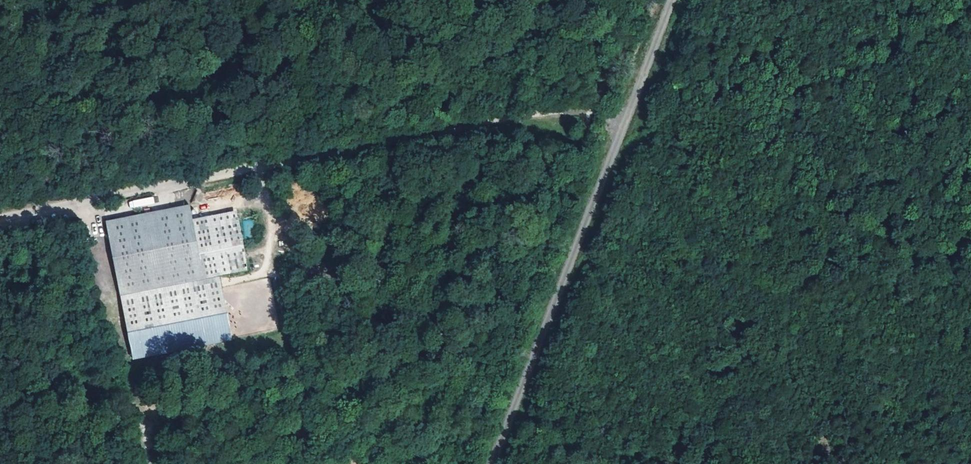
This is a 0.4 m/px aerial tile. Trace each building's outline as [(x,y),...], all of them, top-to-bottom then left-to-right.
[(154,196),(128,201),(130,209),(155,204),(154,196)] [(107,219),(120,293),(204,277),(193,219),(190,204),(107,219)] [(237,211),(193,219),(204,277),(221,275),(248,270),(237,211)] [(253,220),(243,220),(243,237),(253,237),(253,220)] [(233,339),(232,333),(221,275),(204,277),(120,293),(132,359),(233,339)]
